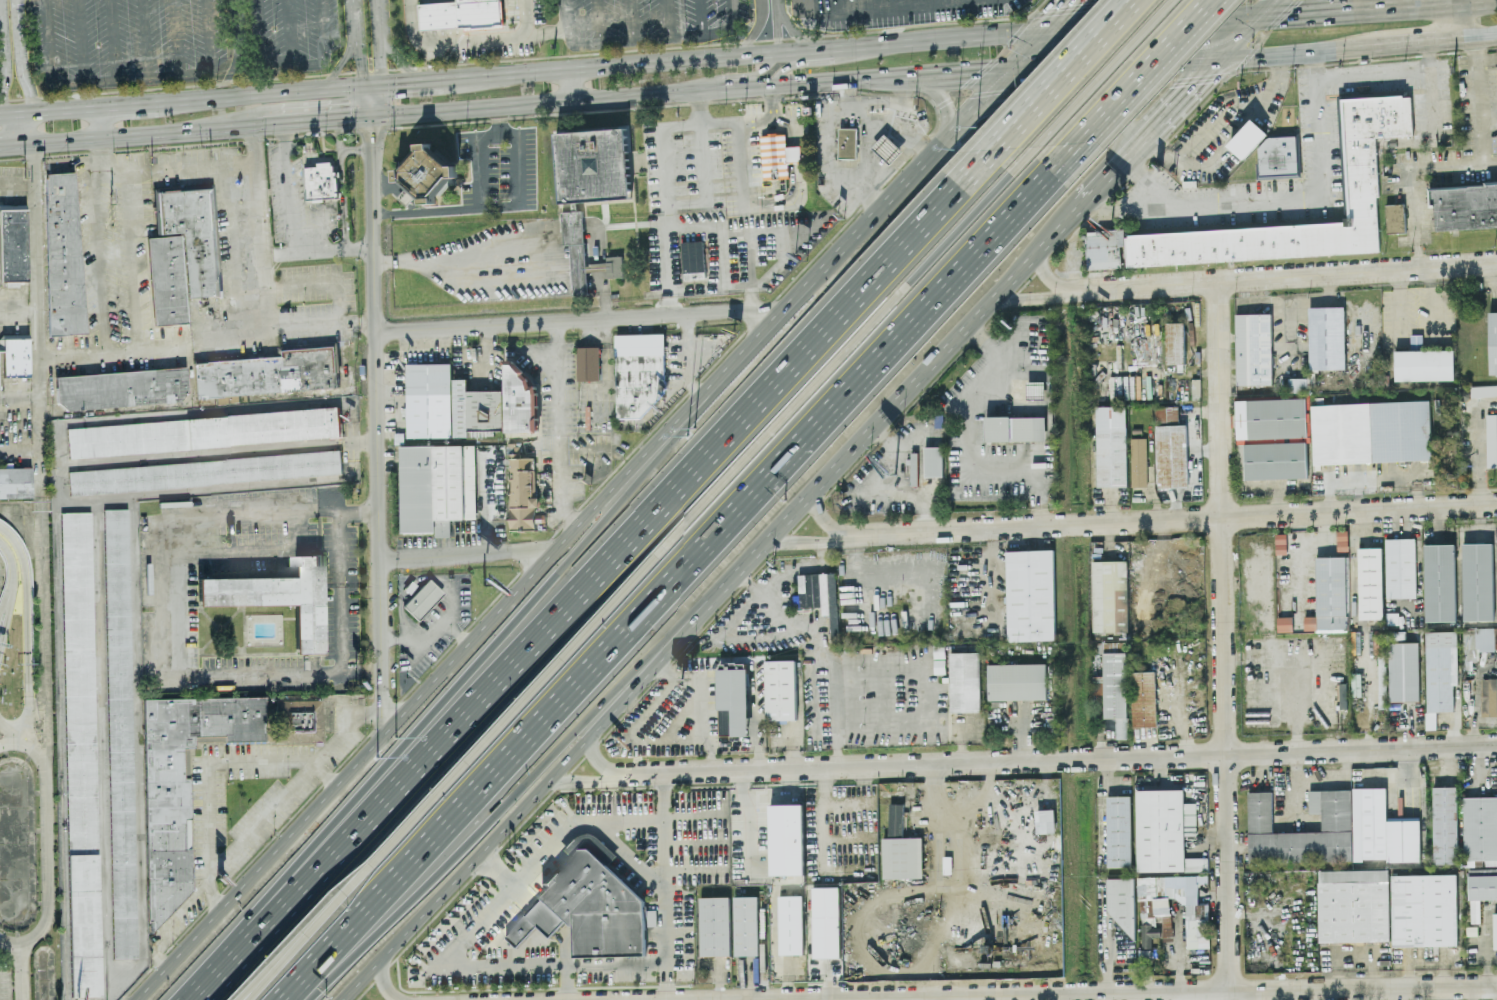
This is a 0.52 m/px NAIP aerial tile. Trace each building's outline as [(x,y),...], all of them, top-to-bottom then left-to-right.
[(464,27),(464,31),(503,28),(501,0),(458,0),(458,1),(419,4),(421,30),(464,27)] [(1380,253),(1375,137),(1413,135),(1411,95),(1339,98),(1344,224),(1124,234),(1124,230),(1087,231),(1088,269),(1125,268),(1125,265),(1380,253)] [(1228,144),(1252,119),(1267,133),(1243,158),(1228,144)] [(627,128),(557,132),(561,202),(630,199),(627,128)] [(856,158),(838,158),(839,128),(857,128),(856,158)] [(760,134),(763,179),(789,177),(786,132),(760,134)] [(885,134),(903,150),(890,164),(872,147),(885,134)] [(1295,134),(1298,134),(1300,178),(1255,180),(1254,164),(1258,164),(1257,149),(1266,138),(1295,136),(1295,134)] [(435,203),(434,194),(441,193),(453,178),(457,178),(456,165),(450,166),(431,150),(430,143),(419,143),(419,150),(403,169),(397,170),(398,183),(406,183),(421,195),(422,204),(435,203)] [(336,162),(317,162),(317,167),(305,167),(306,199),(337,198),(336,162)] [(49,334),(83,333),(76,171),(42,172),(49,334)] [(152,188),(156,236),(146,237),(153,325),(187,322),(185,297),(222,294),(213,183),(152,188)] [(1433,188),(1496,184),(1496,227),(1436,231),(1434,207),(1428,208),(1426,189),(1433,188)] [(1406,232),(1405,204),(1386,204),(1387,233),(1406,232)] [(27,280),(25,208),(0,208),(0,281),(27,280)] [(562,211),(563,245),(571,244),(573,295),(587,294),(583,210),(562,211)] [(705,272),(704,241),(683,241),(684,273),(705,272)] [(608,278),(623,277),(623,256),(607,256),(608,278)] [(1309,369),(1345,368),(1344,306),(1308,307),(1309,369)] [(1489,374),(1496,374),(1496,312),(1488,312),(1489,374)] [(1271,313),(1235,313),(1236,385),(1272,384),(1271,313)] [(1184,322),(1165,322),(1166,364),(1185,363),(1184,322)] [(2,363),(2,376),(29,376),(28,333),(0,333),(0,345),(0,363),(2,363)] [(614,333),(616,418),(640,418),(667,388),(668,381),(664,377),(663,333),(614,333)] [(196,397),(193,359),(279,352),(279,346),(339,341),(341,372),(338,372),(339,386),(239,394),(239,401),(217,403),(216,395),(196,397)] [(577,380),(600,380),(599,346),(576,346),(577,380)] [(1395,350),(1395,380),(1454,379),(1454,349),(1395,350)] [(506,432),(539,431),(538,394),(536,385),(532,386),(530,379),(524,373),(526,371),(513,359),(505,359),(506,432)] [(452,363),(407,364),(408,437),(452,437),(452,363)] [(56,401),(66,410),(180,401),(187,391),(185,365),(54,376),(56,401)] [(1307,378),(1288,377),(1288,392),(1307,392),(1307,378)] [(503,390),(504,430),(494,430),(494,436),(454,437),(453,379),(468,379),(468,390),(503,390)] [(1028,381),(1027,397),(1044,397),(1044,381),(1028,381)] [(1471,397),(1496,395),(1496,385),(1471,386),(1471,397)] [(1245,479),(1307,477),(1306,439),(1307,439),(1306,397),(1235,400),(1237,444),(1244,444),(1245,479)] [(1431,459),(1429,400),(1311,404),(1313,463),(1431,459)] [(1096,406),(1097,486),(1128,486),(1126,405),(1096,406)] [(341,436),(339,406),(66,428),(69,457),(341,436)] [(1156,424),(1178,424),(1178,406),(1155,407),(1156,424)] [(1486,413),(1487,467),(1496,467),(1496,413),(1486,413)] [(1046,415),(985,416),(986,441),(1046,440),(1046,415)] [(1158,487),(1188,486),(1186,424),(1156,425),(1158,487)] [(1146,486),(1146,438),(1130,438),(1130,486),(1146,486)] [(508,443),(508,454),(521,454),(521,442),(508,443)] [(401,447),(402,532),(435,532),(435,537),(450,537),(450,519),(476,519),(475,445),(401,447)] [(942,446),(924,446),(925,476),(943,475),(942,446)] [(69,495),(67,470),(340,449),(342,473),(69,495)] [(508,457),(509,532),(537,532),(536,523),(547,523),(546,514),(535,514),(535,507),(538,507),(538,498),(533,498),(532,470),(534,470),(534,457),(508,457)] [(32,497),(0,498),(0,467),(2,467),(2,462),(11,462),(11,467),(31,466),(32,497)] [(137,957),(113,957),(103,509),(127,508),(137,957)] [(101,995),(71,996),(60,512),(90,511),(101,995)] [(1347,530),(1337,531),(1337,550),(1347,550),(1347,530)] [(1415,538),(1385,538),(1386,598),(1416,597),(1415,538)] [(1493,543),(1463,543),(1464,619),(1494,619),(1493,543)] [(1455,544),(1425,544),(1426,620),(1457,620),(1455,544)] [(1383,619),(1382,547),(1358,547),(1359,619),(1383,619)] [(1053,549),(1006,550),(1008,641),(1055,640),(1053,549)] [(197,578),(294,576),(294,556),(320,555),(322,653),(296,653),(294,603),(197,604),(197,578)] [(1346,556),(1315,556),(1316,616),(1304,616),(1304,631),(1347,630),(1346,556)] [(798,574),(800,608),(821,607),(821,615),(830,614),(831,638),(839,638),(836,572),(798,574)] [(416,618),(442,592),(427,577),(401,604),(416,618)] [(399,593),(410,580),(415,584),(405,597),(399,593)] [(1291,631),(1292,617),(1287,617),(1287,624),(1279,624),(1278,630),(1291,631)] [(1494,650),(1494,627),(1474,627),(1474,650),(1494,650)] [(1374,653),(1382,653),(1383,630),(1374,630),(1374,653)] [(1405,630),(1389,631),(1389,640),(1405,639),(1405,630)] [(1457,631),(1425,631),(1426,711),(1453,710),(1453,684),(1457,684),(1457,631)] [(1419,700),(1418,641),(1388,642),(1389,701),(1419,700)] [(980,711),(979,651),(949,652),(950,711),(980,711)] [(1103,652),(1105,730),(1115,729),(1115,738),(1128,738),(1126,652),(1103,652)] [(1378,696),(1386,696),(1385,654),(1378,654),(1378,696)] [(797,719),(796,659),(765,660),(766,720),(797,719)] [(987,700),(1046,699),(1046,663),(987,664),(987,700)] [(750,735),(748,668),(718,668),(719,736),(750,735)] [(1133,727),(1157,726),(1155,671),(1131,671),(1133,727)] [(1103,676),(1094,676),(1093,693),(1103,694),(1103,676)] [(1496,711),(1496,677),(1482,677),(1482,711),(1496,711)] [(145,700),(264,698),(264,741),(224,742),(224,736),(193,736),(193,747),(183,748),(183,778),(189,778),(190,820),(184,820),(185,849),(191,849),(191,890),(151,933),(151,920),(148,919),(145,700)] [(275,699),(275,741),(314,741),(314,744),(322,744),(321,699),(275,699)] [(1436,728),(1435,712),(1425,712),(1425,729),(1436,728)] [(1457,786),(1433,786),(1434,863),(1458,863),(1457,786)] [(1420,861),(1420,817),(1386,817),(1386,787),(1353,787),(1353,861),(1420,861)] [(1136,789),(1137,871),(1208,870),(1208,857),(1185,857),(1184,835),(1196,835),(1196,802),(1184,802),(1184,789),(1136,789)] [(1248,791),(1249,861),(1352,860),(1351,789),(1309,790),(1309,813),(1321,812),(1321,831),(1272,832),(1272,791),(1248,791)] [(1132,866),(1131,795),(1107,795),(1107,867),(1132,866)] [(1465,860),(1485,859),(1485,865),(1496,865),(1496,796),(1463,797),(1465,860)] [(888,837),(903,837),(903,803),(889,803),(888,837)] [(770,807),(771,879),(806,879),(804,807),(770,807)] [(1054,809),(1036,809),(1036,833),(1055,832),(1054,809)] [(922,837),(882,838),(883,878),(923,877),(922,837)] [(645,955),(644,899),(588,848),(579,848),(555,874),(549,874),(541,882),(548,890),(505,936),(517,947),(537,925),(549,937),(566,920),(573,927),(574,957),(645,955)] [(1470,923),(1480,922),(1480,898),(1496,898),(1496,868),(1469,869),(1470,923)] [(1390,940),(1388,869),(1318,870),(1319,941),(1390,940)] [(1458,945),(1457,874),(1391,875),(1392,946),(1458,945)] [(1187,948),(1209,947),(1208,903),(1199,904),(1199,875),(1135,876),(1135,877),(1111,878),(1112,936),(1139,936),(1140,948),(1152,947),(1151,937),(1161,936),(1161,934),(1171,934),(1171,897),(1186,896),(1187,948)] [(813,889),(814,960),(841,960),(839,889),(813,889)] [(779,897),(780,956),(804,956),(803,897),(779,897)] [(700,899),(701,958),(731,957),(730,898),(700,899)] [(734,898),(736,957),(759,957),(758,898),(734,898)]
